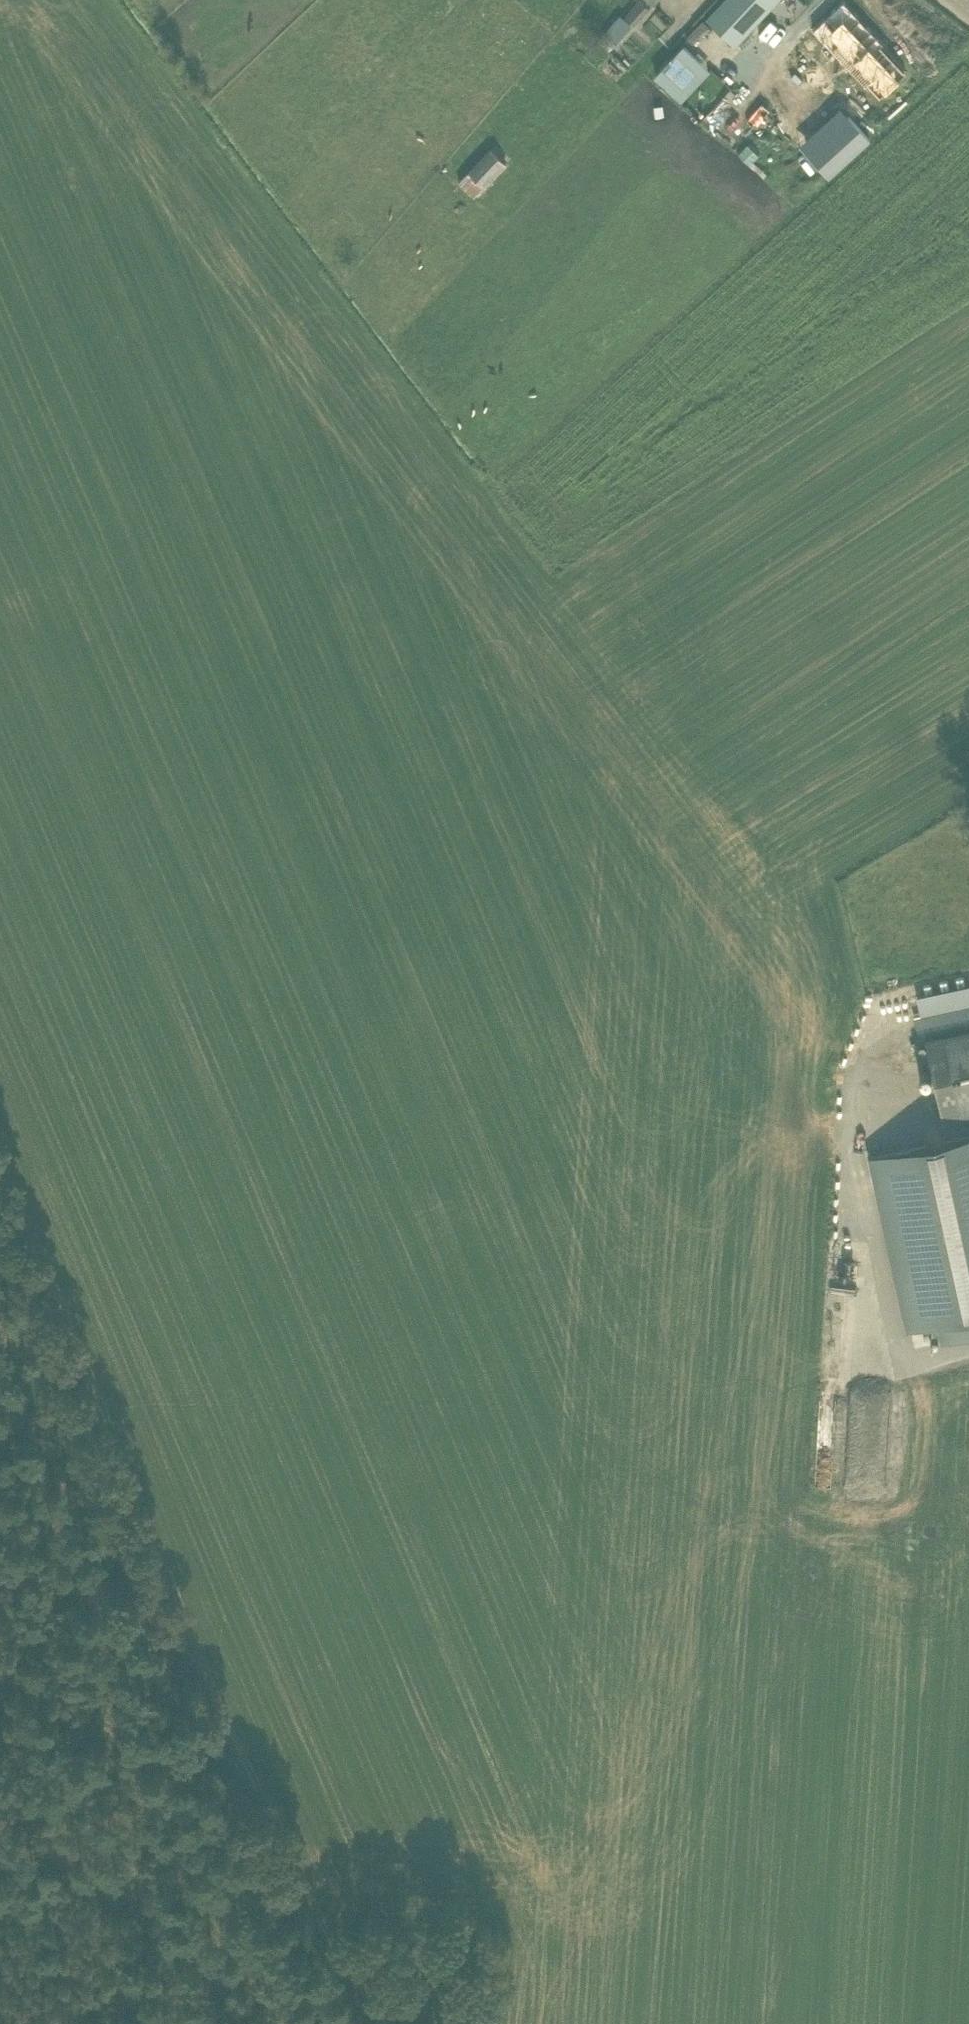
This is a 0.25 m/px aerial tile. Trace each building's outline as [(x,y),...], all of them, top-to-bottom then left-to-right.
[(624,16),(633,25),(648,7),(640,0),(638,0),(624,16)] [(736,43),(777,0),(724,0),(708,17),(736,43)] [(811,29),(845,65),(877,34),(844,0),(840,0),(830,10),(833,13),(826,20),(823,17),(811,29)] [(877,34),(845,65),(853,72),(855,69),(880,95),(906,70),(881,44),(884,41),(877,34)] [(683,45),(655,74),(673,92),(701,62),(683,45)] [(469,196),(501,162),(484,146),(452,179),(469,196)] [(924,1039),(942,1119),(968,1113),(968,1029),(924,1039)] [(872,1155),(910,1329),(937,1323),(941,1342),(968,1336),(968,1134),(872,1155)]
